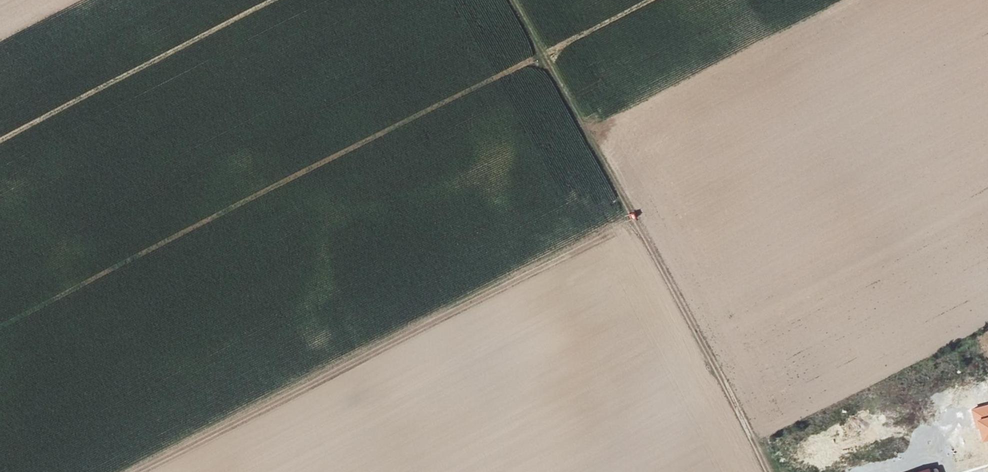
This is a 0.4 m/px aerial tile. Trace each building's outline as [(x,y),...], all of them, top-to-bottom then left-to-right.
[(987,440),(987,407),(973,411),(978,428),(980,427),(984,441),(987,440)]
